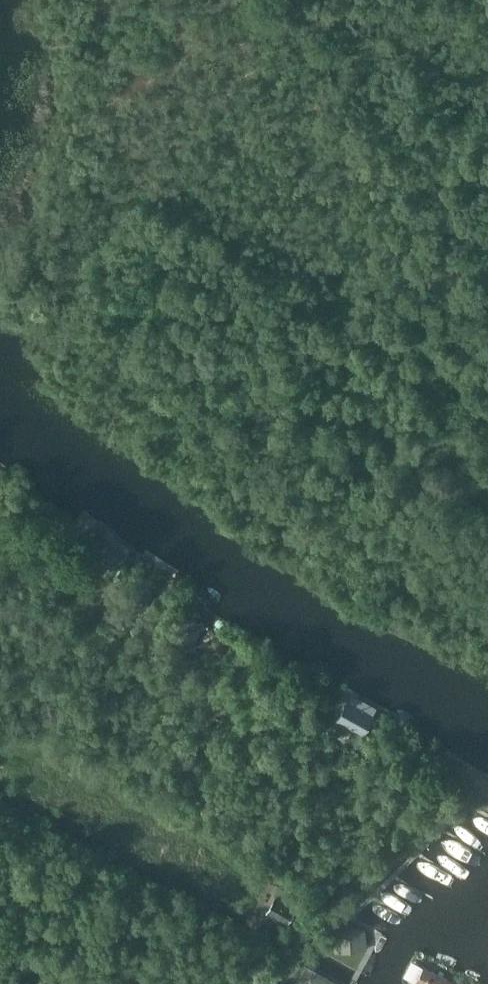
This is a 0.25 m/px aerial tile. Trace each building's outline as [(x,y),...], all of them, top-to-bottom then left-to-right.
[(117,569),(134,547),(108,526),(99,538),(106,543),(98,554),(117,569)] [(144,611),(153,592),(136,583),(126,602),(144,611)] [(183,647),(200,623),(182,611),(166,635),(183,647)] [(362,728),(370,713),(341,696),(332,711),(362,728)] [(287,924),(296,908),(275,896),(266,912),(287,924)] [(330,951),(362,949),(360,925),(328,927),(330,951)] [(301,963),(289,983),(303,983),(304,981),(309,983),(336,983),(301,963)] [(410,967),(405,977),(419,983),(457,983),(423,967),(420,972),(410,967)]
